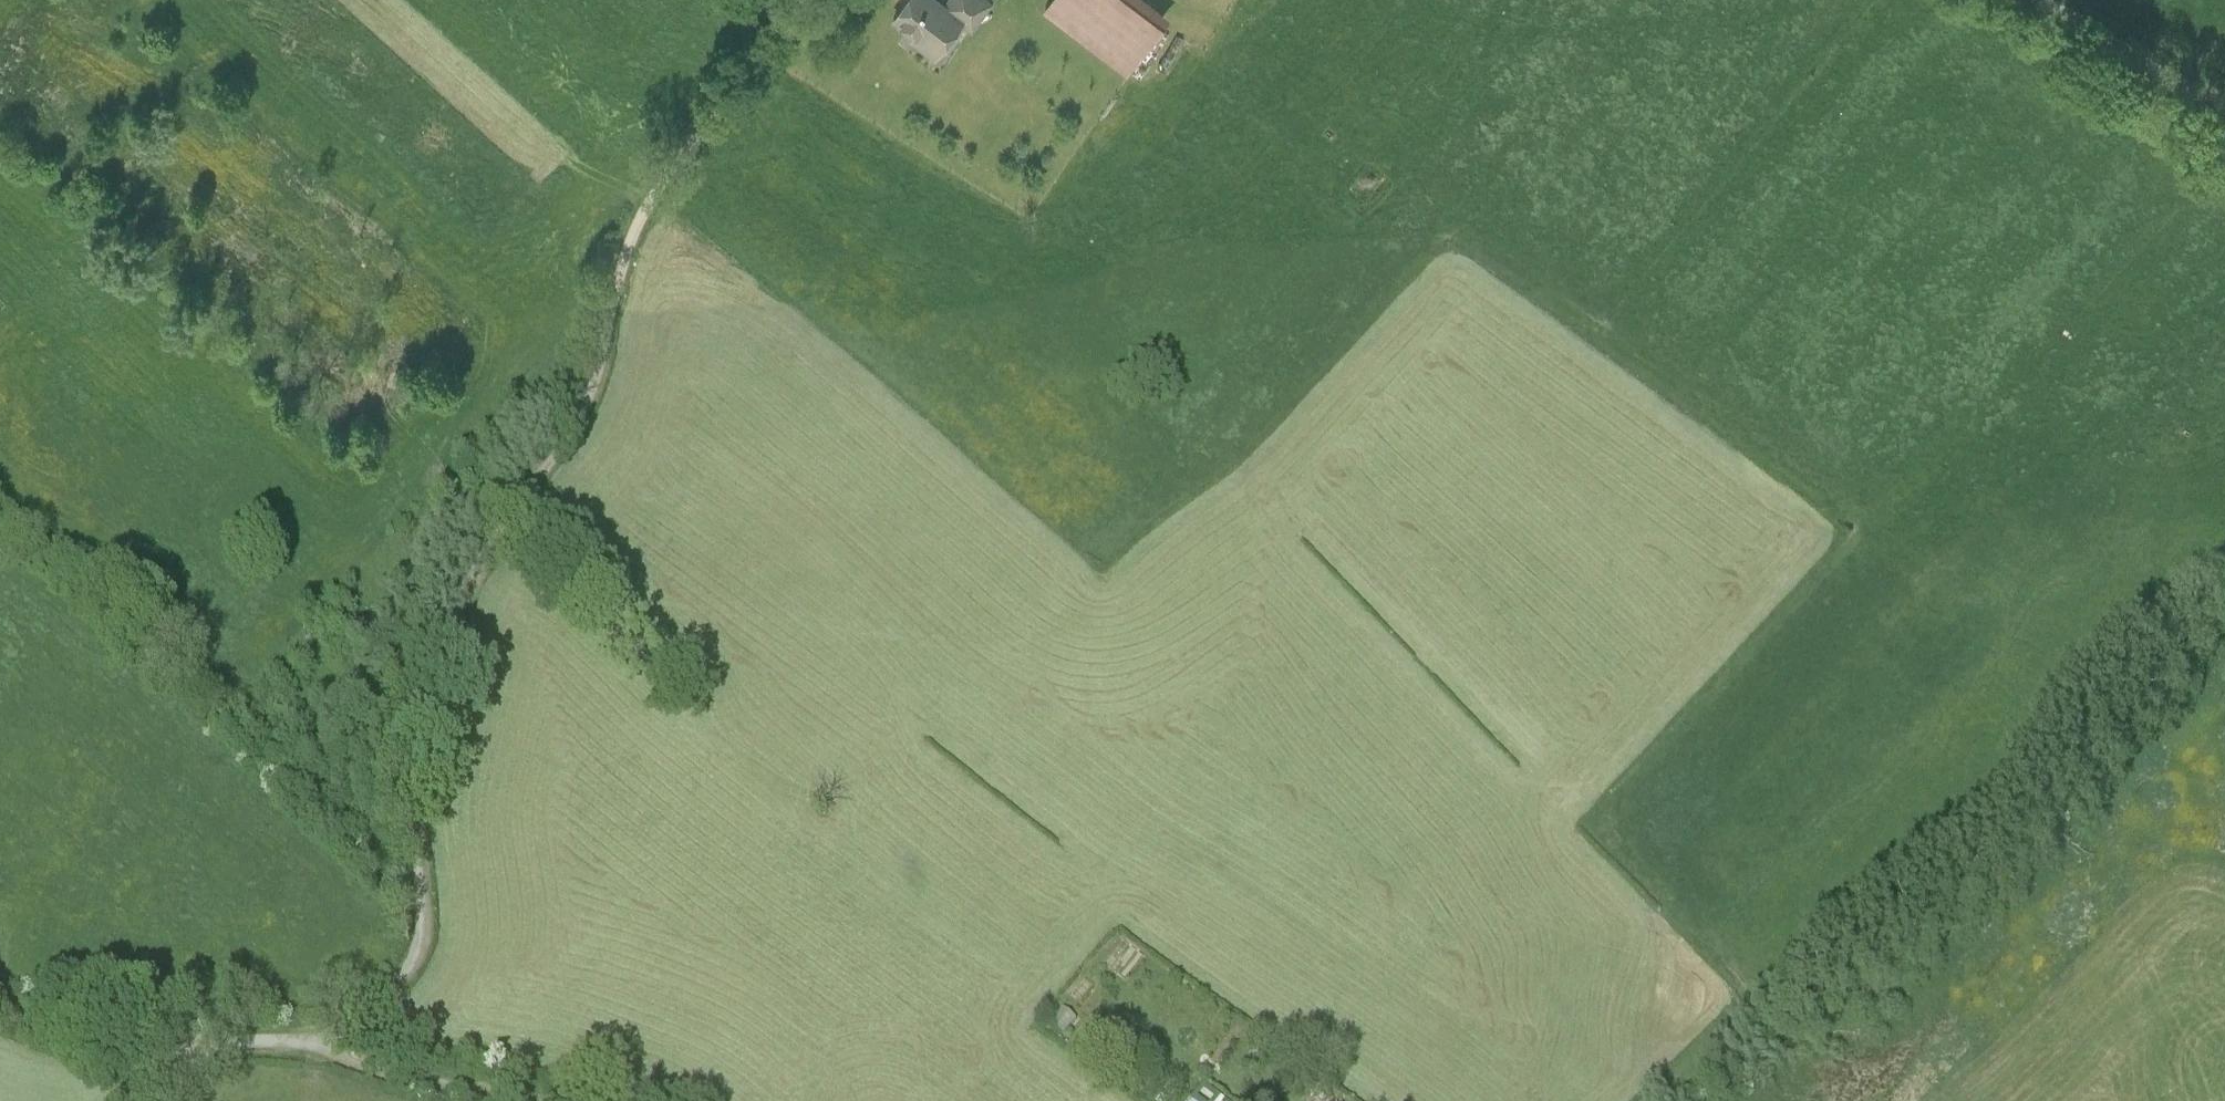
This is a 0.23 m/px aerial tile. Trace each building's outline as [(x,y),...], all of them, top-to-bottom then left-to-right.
[(941,0),(908,0),(895,18),(917,33),(912,39),(935,56),(961,20),(973,28),(992,1),(992,0),(951,0),(947,4),(941,0)] [(1041,6),(1123,69),(1166,13),(1150,0),(1046,0),(1041,6)] [(1204,1083),(1190,1100),(1228,1100),(1204,1083)]
